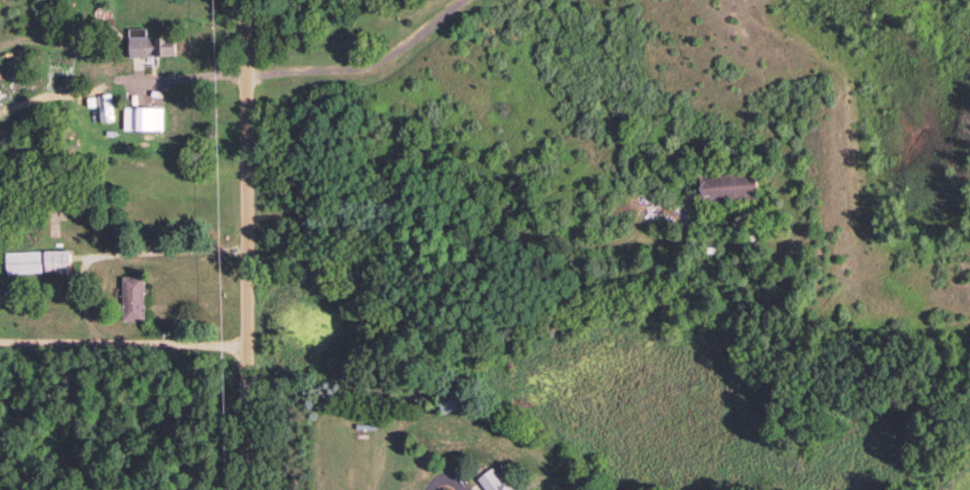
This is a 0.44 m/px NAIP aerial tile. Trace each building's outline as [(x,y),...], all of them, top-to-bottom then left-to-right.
[(100,122),(114,119),(110,92),(96,94),(100,122)] [(163,106),(123,106),(123,129),(163,130),(163,106)] [(757,200),(757,171),(702,171),(702,200),(757,200)] [(70,249),(5,251),(6,272),(71,270),(70,249)] [(144,275),(122,275),(122,319),(144,319),(144,275)] [(440,411),(464,407),(460,383),(436,387),(440,411)] [(517,485),(499,485),(499,472),(486,472),(486,489),(517,489),(517,485)]
